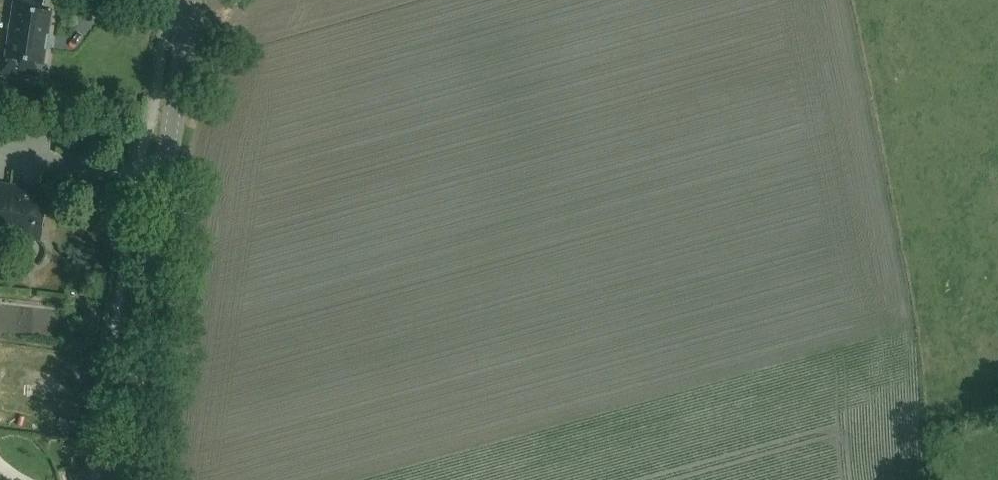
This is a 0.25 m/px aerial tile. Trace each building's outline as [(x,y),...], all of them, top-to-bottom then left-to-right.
[(42,46),(44,34),(47,34),(51,12),(38,10),(39,0),(13,0),(10,20),(14,20),(8,58),(15,59),(13,72),(41,76),(45,47),(42,46)] [(14,241),(15,237),(39,240),(45,194),(22,190),(23,186),(0,183),(0,239),(14,241)]
